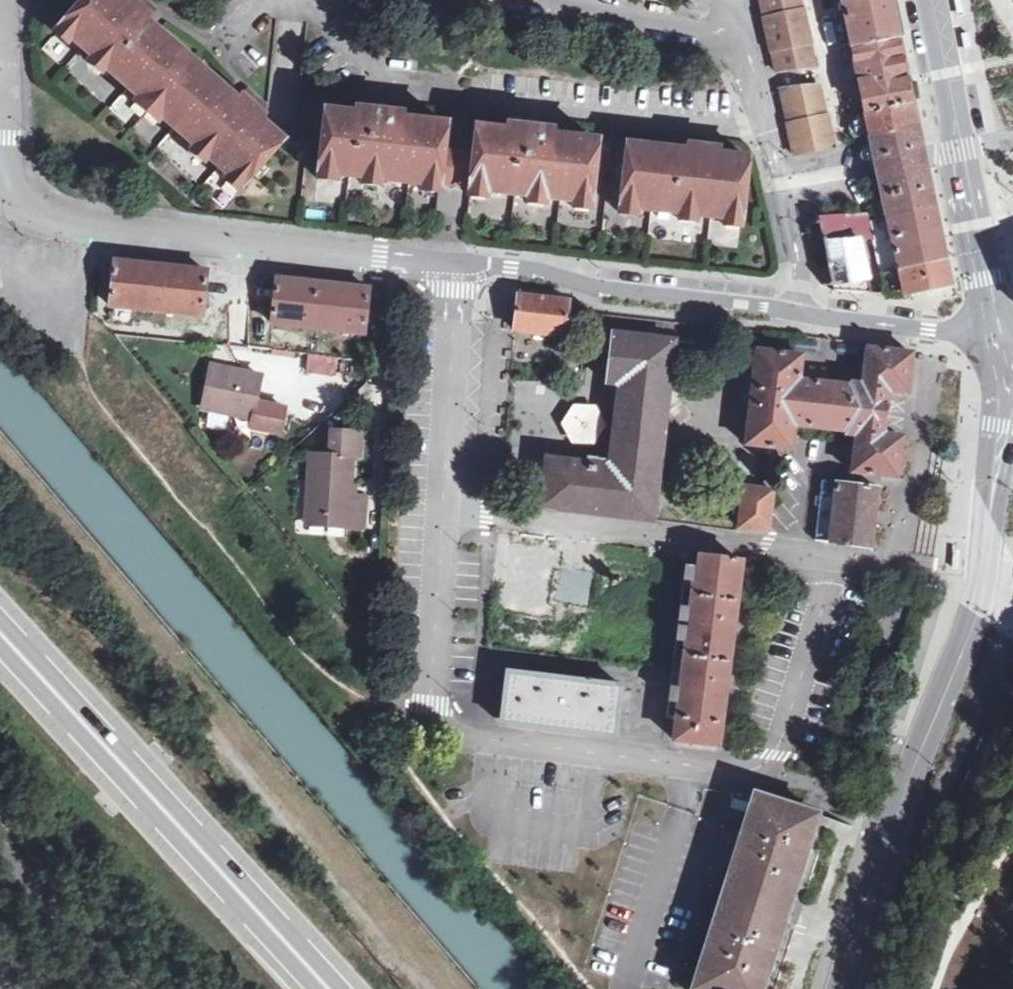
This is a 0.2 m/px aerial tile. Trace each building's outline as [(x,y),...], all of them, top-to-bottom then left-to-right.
[(120,0),(90,0),(64,30),(76,42),(72,47),(93,65),(98,59),(110,69),(105,74),(139,103),(144,98),(167,117),(163,122),(197,152),(201,147),(212,156),(208,161),(233,183),(238,178),(248,187),(288,141),(264,121),(266,118),(243,97),(239,101),(148,23),(151,20),(127,0),(124,3),(120,0)] [(142,0),(127,0),(151,20),(157,13),(142,0)] [(769,13),(768,14),(782,67),(821,63),(809,4),(807,4),(806,0),(766,0),(769,13)] [(857,43),(902,32),(896,0),(848,0),(857,43)] [(957,17),(964,16),(961,0),(954,0),(957,17)] [(76,42),(64,30),(58,38),(70,49),(72,47),(76,42)] [(902,32),(857,43),(871,108),(916,98),(902,32)] [(962,36),(965,56),(973,55),(969,34),(962,36)] [(98,59),(93,65),(91,67),(103,77),(105,74),(110,69),(98,59)] [(824,80),(785,82),(792,117),(791,117),(796,148),(836,141),(831,110),(829,110),(824,80)] [(250,90),(243,97),(266,118),(271,112),(271,109),(250,90)] [(160,125),(163,122),(167,117),(144,98),(139,103),(137,106),(160,125)] [(876,133),(922,121),(916,98),(871,108),(876,133)] [(392,103),(361,102),(360,112),(392,114),(392,103)] [(359,116),(330,113),(325,171),(341,173),(340,177),(369,180),(369,176),(385,178),(385,181),(428,185),(428,182),(444,184),(447,153),(450,124),(406,120),(407,115),(392,114),(360,112),(359,116)] [(876,133),(872,133),(875,145),(871,145),(873,154),(879,153),(883,166),(886,182),(882,183),(888,214),(940,203),(930,156),(927,143),(922,121),(876,133)] [(512,130),(484,128),(481,157),(478,188),(493,189),(492,194),(522,196),(522,192),(538,193),(538,198),(581,202),(581,199),(595,200),(599,172),(602,140),(560,136),(560,130),(513,125),(512,130)] [(726,138),(698,134),(696,142),(725,145),(726,138)] [(695,150),(635,144),(632,176),(629,202),(645,204),(645,208),(688,213),(689,209),(703,210),(703,215),(733,218),(733,214),(748,215),(752,156),(724,153),(725,145),(696,142),(695,150)] [(212,156),(201,147),(197,152),(195,154),(206,163),(208,161),(212,156)] [(481,157),(447,153),(444,184),(478,188),(481,157)] [(341,173),(325,171),(325,181),(340,182),(340,177),(341,173)] [(632,176),(599,172),(595,200),(581,199),(581,202),(581,207),(595,208),(595,204),(629,206),(628,211),(643,213),(645,208),(645,204),(629,202),(632,176)] [(385,187),(385,181),(385,178),(369,176),(369,180),(370,186),(385,187)] [(238,178),(233,183),(231,185),(242,195),(248,187),(238,178)] [(428,182),(428,185),(428,191),(444,192),(444,184),(428,182)] [(493,189),(478,188),(477,196),(492,198),(492,194),(493,189)] [(522,196),(522,201),(538,202),(538,198),(538,193),(522,192),(522,196)] [(940,203),(888,214),(893,234),(897,233),(897,237),(945,226),(940,203)] [(876,212),(826,207),(829,232),(866,235),(880,236),(876,212)] [(688,213),(687,218),(703,219),(703,215),(703,210),(689,209),(688,213)] [(747,224),(748,215),(733,214),(733,218),(733,223),(747,224)] [(945,226),(897,237),(903,263),(950,254),(945,226)] [(866,235),(829,232),(838,284),(875,287),(866,235)] [(903,263),(887,266),(891,288),(917,289),(938,285),(956,281),(950,254),(903,263)] [(168,269),(124,265),(120,306),(210,317),(214,274),(168,269)] [(329,286),(285,281),(280,326),(371,335),(376,290),(329,286)] [(548,297),(525,295),(522,331),(572,337),(575,300),(548,297)] [(662,517),(682,340),(620,332),(612,378),(628,381),(618,463),(555,459),(549,504),(662,517)] [(783,351),(765,349),(754,444),(798,449),(801,424),(853,430),(852,433),(864,434),(860,470),(905,475),(909,434),(891,431),(896,390),(915,392),(920,351),(876,346),(871,385),(860,383),(859,385),(807,379),(810,354),(783,351)] [(270,372),(220,364),(211,408),(263,417),(261,425),(291,430),(295,405),(266,400),(270,372)] [(565,405),(566,441),(600,441),(600,404),(565,405)] [(357,434),(338,433),(337,456),(318,455),(314,515),(353,519),(353,530),(370,531),(371,501),(356,500),(359,458),(356,458),(357,434)] [(886,486),(832,480),(824,538),(861,543),(879,545),(886,486)] [(782,489),(753,486),(747,527),(777,530),(782,489)] [(353,519),(314,515),(313,527),(353,530),(353,519)] [(544,534),(531,533),(527,577),(560,581),(564,536),(544,534)] [(731,557),(710,555),(709,566),(695,565),(696,552),(683,550),(678,594),(691,595),(693,579),(707,581),(692,685),(681,683),(679,699),(690,700),(686,737),(727,742),(751,559),(731,557)] [(631,683),(517,669),(510,717),(595,727),(624,731),(631,683)] [(770,792),(708,988),(712,988),(776,988),(831,812),(770,792)]
